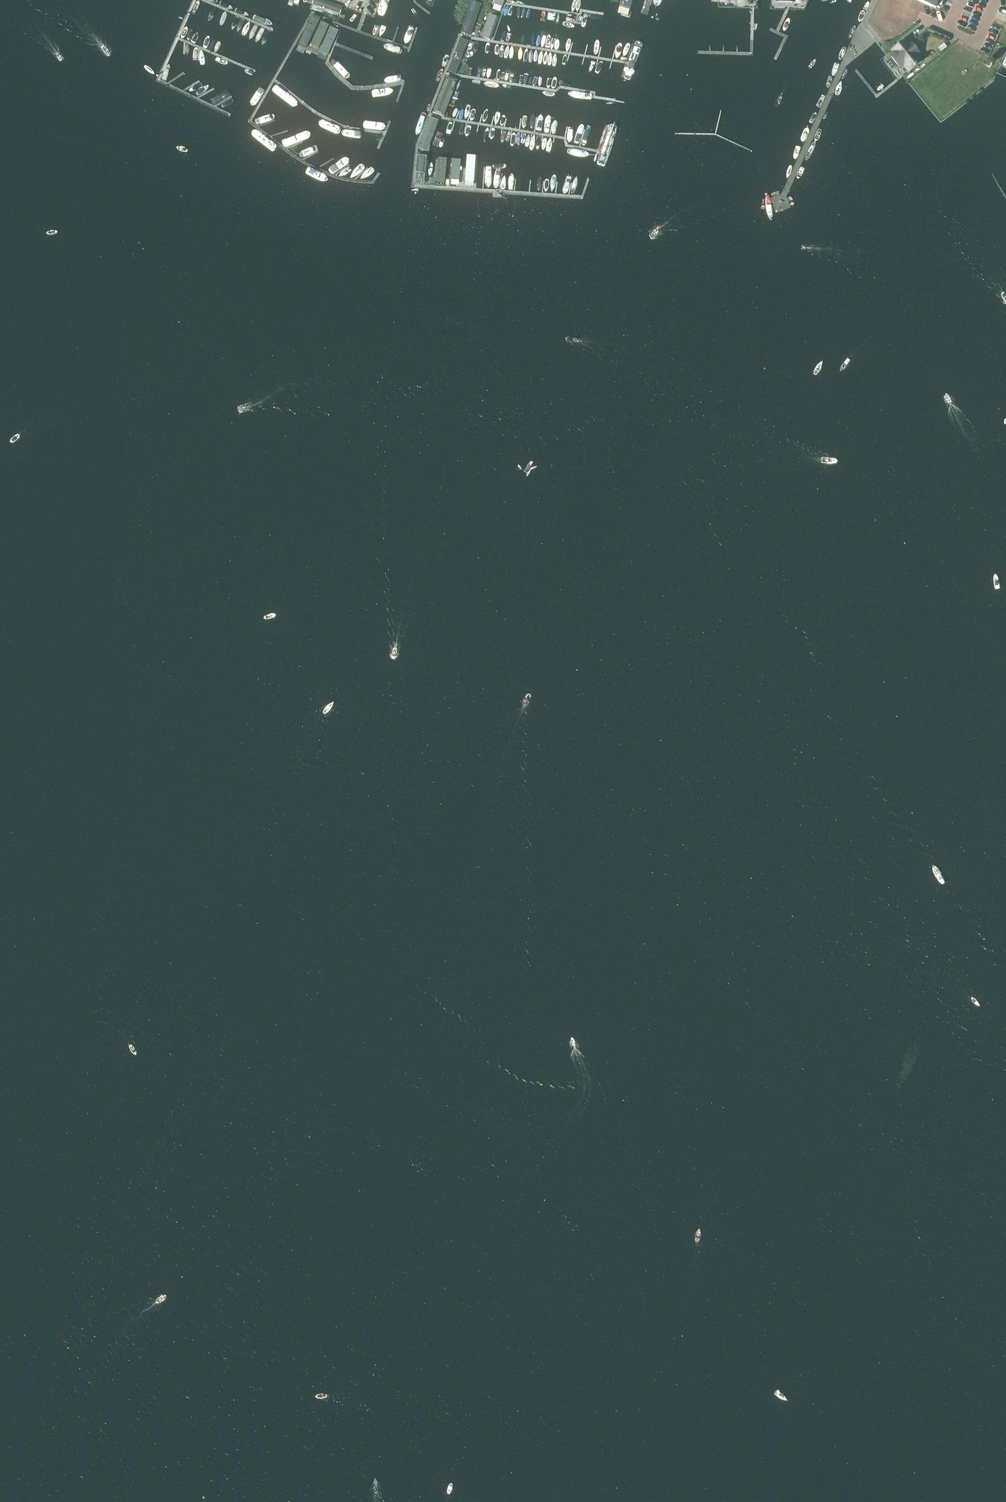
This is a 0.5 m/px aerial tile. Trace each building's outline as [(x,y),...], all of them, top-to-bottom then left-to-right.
[(321,0),(314,0),(312,6),(340,16),(343,8),(321,0)] [(494,5),(503,8),(506,0),(495,0),(494,5)] [(621,10),(630,12),(633,0),(623,0),(621,10)] [(925,3),(936,8),(936,7),(939,0),(917,0),(925,3)] [(472,1),(462,33),(470,35),(481,4),(472,1)] [(488,11),(480,8),(471,33),(479,35),(488,11)] [(500,15),(491,12),(482,38),(491,41),(500,15)] [(320,19),(312,15),(298,45),(306,49),(320,19)] [(329,26),(321,22),(310,47),(318,51),(329,26)] [(338,30),(330,27),(320,53),(328,56),(338,30)] [(890,55),(896,63),(900,68),(904,64),(910,71),(923,61),(917,55),(919,53),(916,48),(912,43),(910,45),(905,40),(893,50),(894,52),(890,55)] [(944,43),(938,48),(941,52),(947,47),(944,43)] [(466,48),(440,50),(440,58),(467,55),(466,48)] [(463,74),(463,66),(429,70),(430,78),(463,74)] [(332,72),(329,76),(339,87),(342,83),(332,72)] [(460,90),(422,95),(424,104),(462,97),(460,90)] [(418,149),(427,153),(439,122),(430,118),(418,149)] [(598,124),(590,146),(598,148),(605,125),(598,124)] [(416,156),(413,185),(424,185),(426,156),(416,156)] [(448,160),(438,159),(436,185),(445,186),(448,160)] [(456,162),(453,184),(462,185),(465,162),(456,162)] [(476,165),(472,185),(482,187),(486,166),(476,165)] [(491,168),(488,187),(499,189),(502,170),(491,168)]
